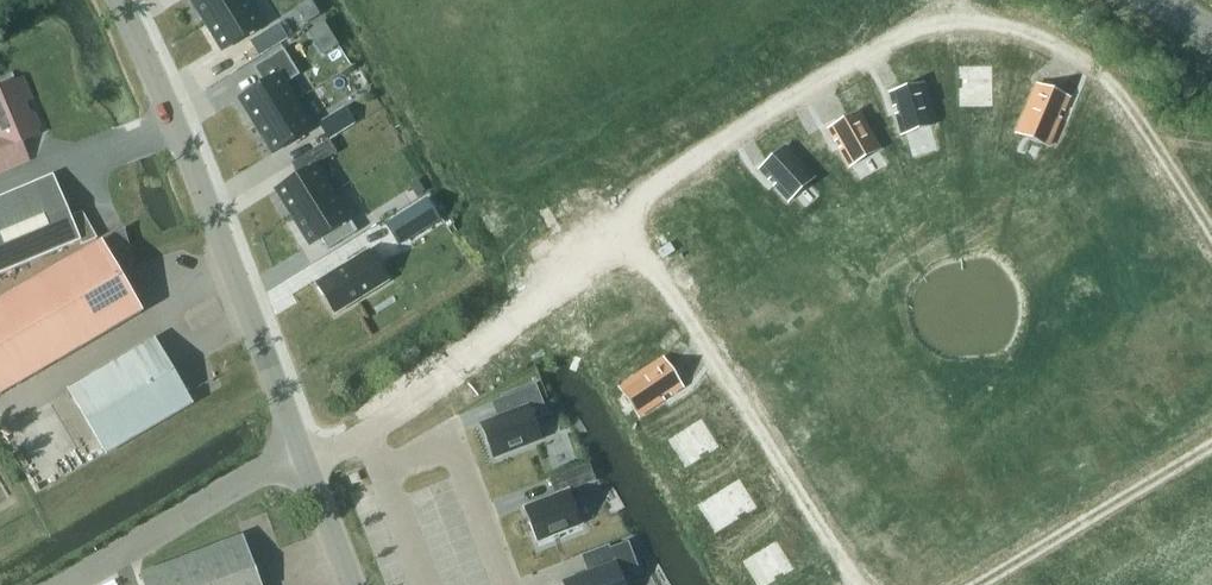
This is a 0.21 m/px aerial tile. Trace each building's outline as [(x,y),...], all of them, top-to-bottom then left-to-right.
[(204,23),(243,0),(190,0),(204,23)] [(204,23),(221,51),(262,26),(246,0),(243,0),(204,23)] [(324,21),(306,32),(314,44),(331,33),(324,21)] [(277,23),(249,41),(258,56),(287,38),(277,23)] [(262,84),(238,99),(255,126),(295,101),(285,84),(299,75),(283,49),(252,67),(262,84)] [(960,91),(960,112),(995,112),(995,70),(959,70),(960,84),(963,84),(963,91),(960,91)] [(27,160),(19,142),(37,135),(35,131),(38,127),(33,114),(28,113),(23,102),(30,99),(21,78),(0,87),(0,171),(27,160)] [(1036,86),(1016,133),(1048,147),(1060,119),(1057,117),(1060,111),(1063,112),(1068,99),(1036,86)] [(925,89),(891,98),(895,112),(899,111),(901,118),(897,119),(903,139),(937,129),(925,89)] [(295,101),(255,126),(272,154),(312,129),(295,101)] [(325,120),(318,124),(327,139),(354,123),(345,108),(325,120)] [(859,113),(828,130),(835,142),(838,140),(841,147),(838,148),(848,166),(879,149),(859,113)] [(321,162),(336,153),(328,141),(313,150),(321,162)] [(785,147),(759,170),(768,181),(771,178),(776,184),(773,186),(787,201),(813,178),(785,147)] [(315,166),(275,191),(292,218),(332,193),(315,166)] [(51,174),(0,196),(0,273),(78,241),(79,245),(96,238),(95,237),(83,215),(70,220),(51,174)] [(332,193),(292,218),(309,246),(320,239),(327,250),(356,232),(332,193)] [(426,201),(386,226),(398,246),(439,221),(426,201)] [(140,312),(119,277),(121,276),(129,260),(123,231),(124,230),(123,228),(0,300),(0,394),(140,312)] [(356,259),(315,284),(335,315),(375,290),(356,259)] [(105,453),(190,404),(152,340),(68,389),(105,453)] [(662,359),(619,388),(639,417),(664,400),(662,397),(668,393),(670,396),(681,388),(662,359)] [(497,418),(480,424),(493,458),(540,440),(533,420),(547,415),(535,385),(504,397),(510,412),(497,418)] [(668,444),(686,474),(704,463),(702,460),(708,456),(710,459),(722,452),(703,422),(668,444)] [(555,496),(523,508),(536,542),(581,525),(568,491),(595,481),(588,463),(548,479),(555,496)] [(742,523),(740,520),(746,516),(748,519),(760,512),(741,482),(698,510),(716,539),(742,523)] [(241,536),(139,575),(143,584),(259,584),(241,536)] [(562,582),(563,584),(623,584),(619,574),(636,567),(627,542),(608,549),(613,562),(586,573),(562,582)] [(785,581),(797,574),(778,544),(743,566),(754,584),(779,584),(777,582),(783,578),(785,581)]
